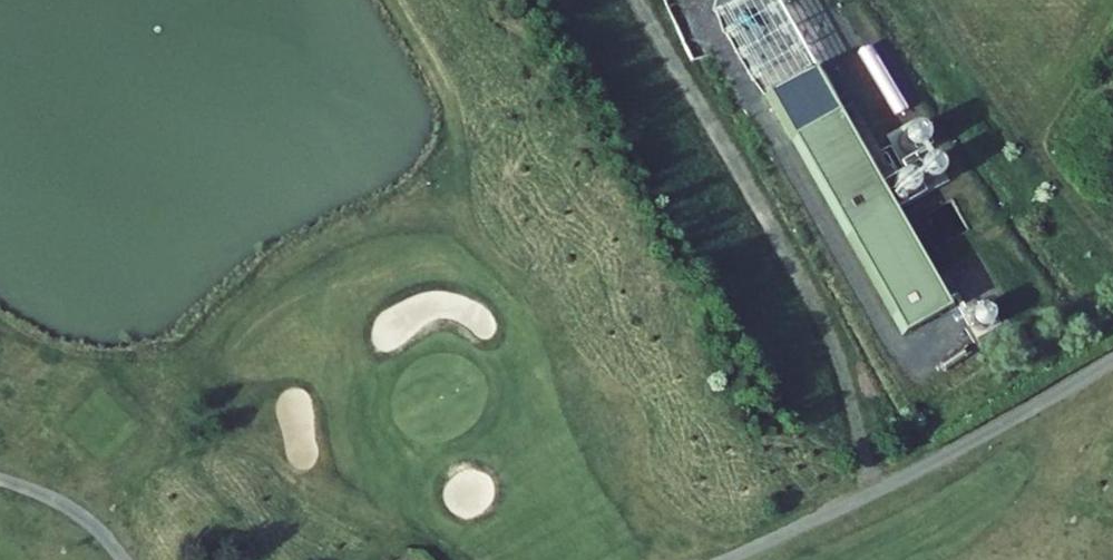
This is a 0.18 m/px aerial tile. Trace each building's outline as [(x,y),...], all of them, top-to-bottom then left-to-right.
[(846,42),(788,74),(847,178),(891,152),(871,117),(884,109),(846,42)] [(915,117),(919,119),(922,120),(926,120),(930,118),(933,116),(934,112),(935,108),(934,104),(932,101),(928,99),(925,98),(921,98),(918,99),(915,101),(913,104),(912,107),(912,110),(913,114),(915,117)] [(891,134),(895,136),(899,137),(903,136),(906,134),(909,131),(911,127),(911,123),(910,119),(907,116),(904,114),(900,113),(896,113),(893,115),(890,117),(888,120),(887,124),(887,127),(889,131),(891,134)] [(891,152),(847,178),(899,271),(944,245),(891,152)]
